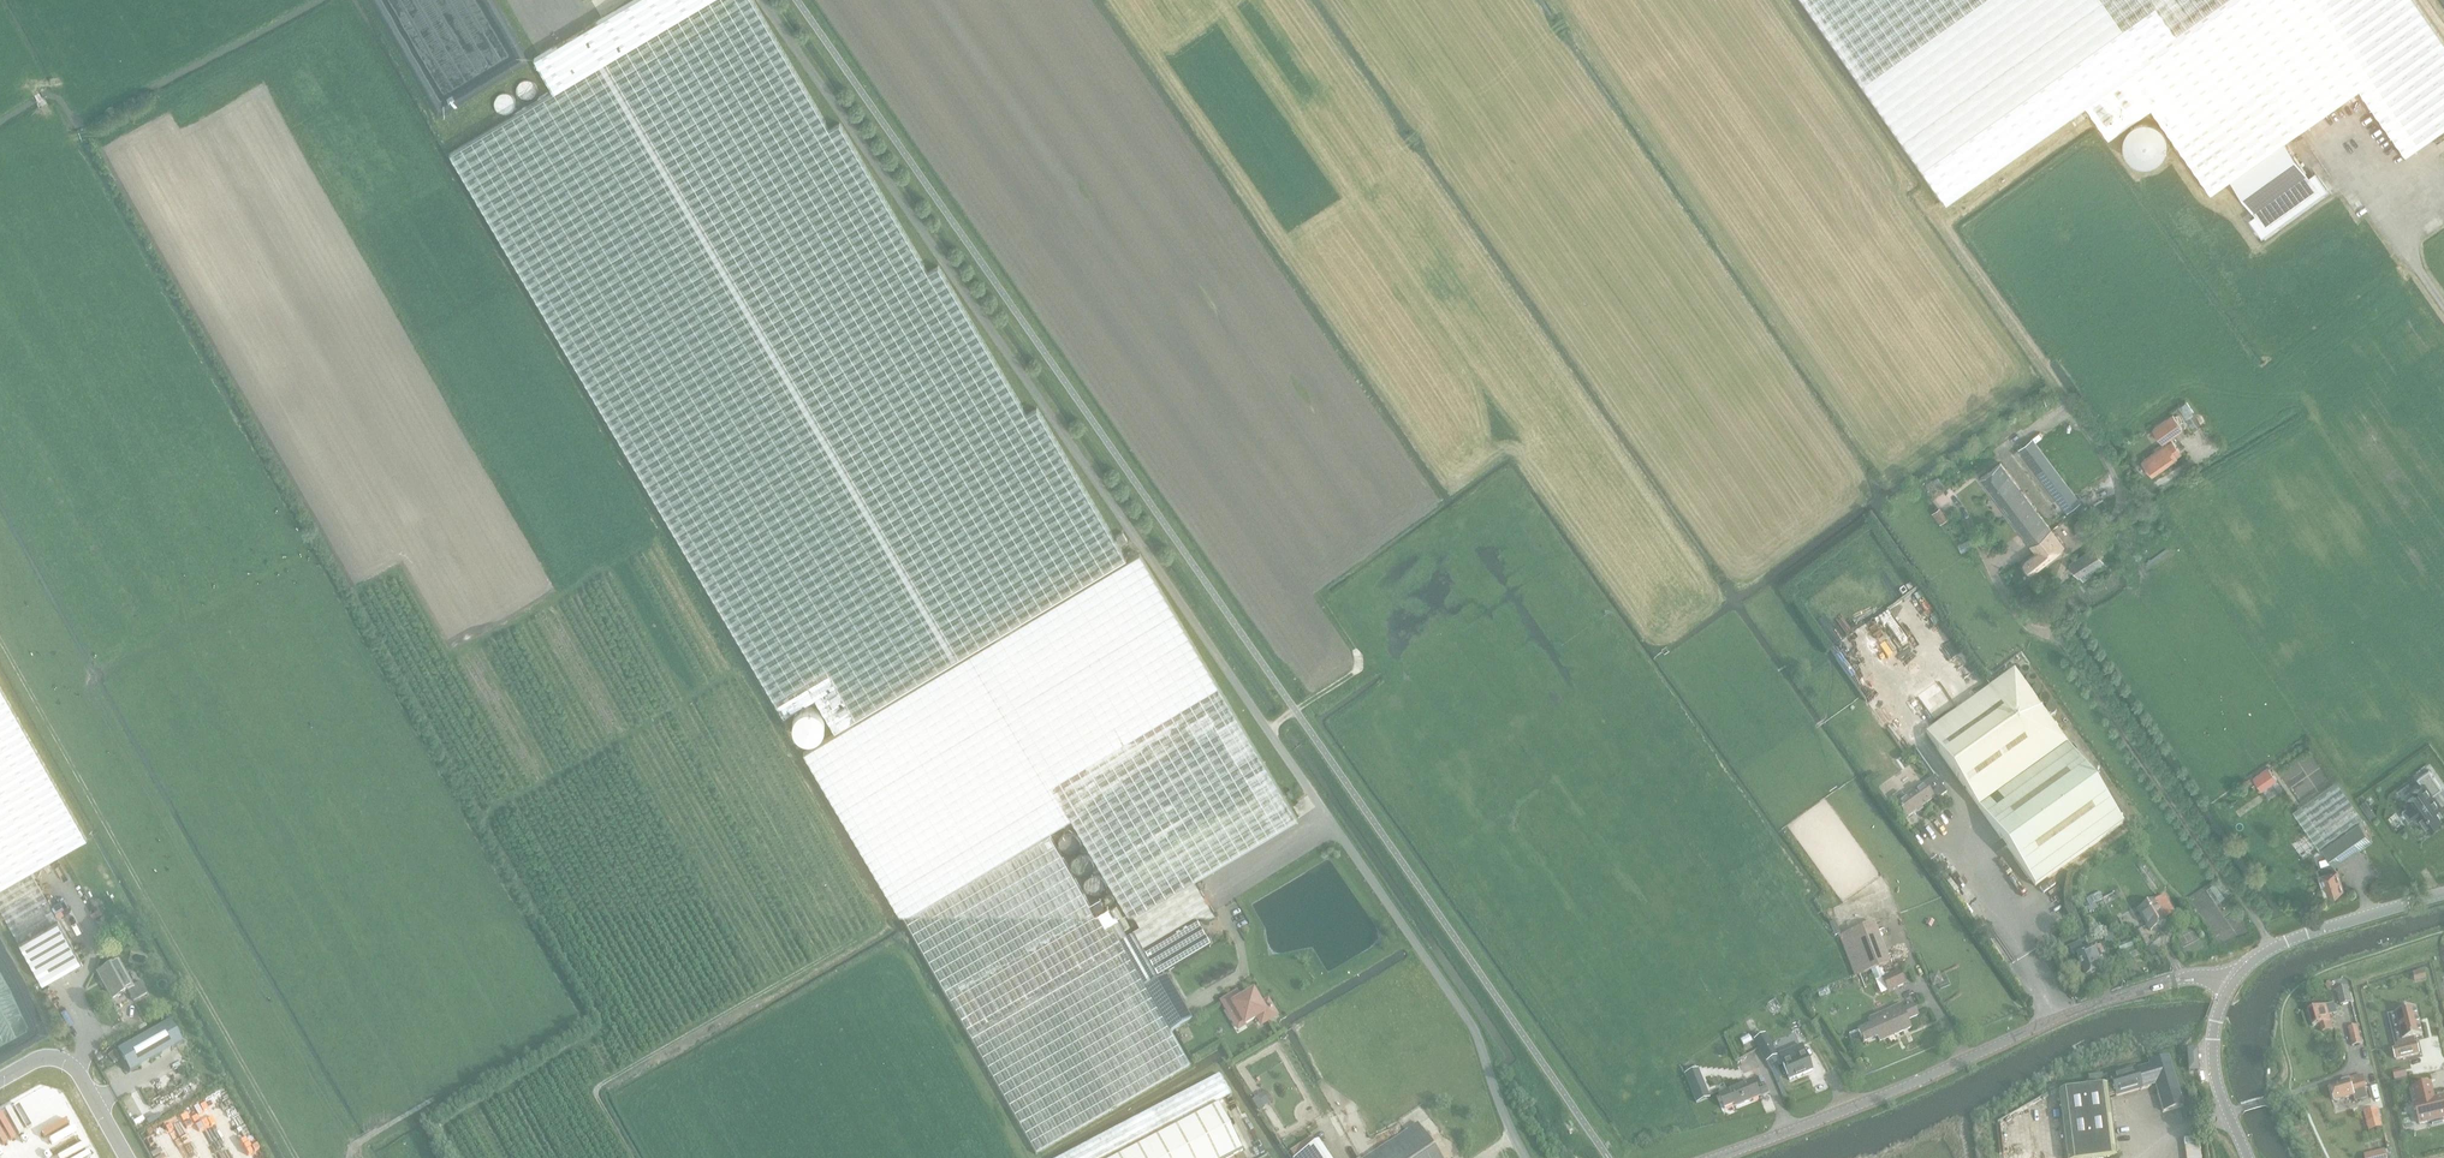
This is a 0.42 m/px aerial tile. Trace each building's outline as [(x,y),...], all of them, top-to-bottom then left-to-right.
[(784,716),(815,697),(835,731),(1126,559),(1037,409),(1027,415),(938,266),(928,272),(840,123),(829,129),(752,0),(633,0),(534,59),(554,91),(450,153),(784,716)] [(2306,172),(2284,142),(2360,89),(2406,156),(2443,130),(2443,41),(2415,0),(1806,0),(1947,202),(2086,105),(2109,138),(2152,108),(2211,193),(2231,179),(2263,224),(2316,187),(2308,176),(2307,177),(2304,173),(2306,172)] [(536,85),(535,83),(534,82),(532,81),(530,81),(529,80),(527,80),(525,80),(523,81),(521,82),(520,83),(519,84),(518,86),(517,88),(516,89),(516,91),(516,93),(517,95),(518,97),(519,98),(520,100),(522,101),(523,102),(525,102),(527,102),(529,102),(531,102),(533,101),(534,100),(536,99),(537,97),(538,96),(538,94),(538,92),(538,90),(538,88),(537,86),(536,85)] [(514,97),(513,96),(511,95),(510,94),(508,93),(506,93),(504,93),(503,93),(501,94),(499,94),(498,96),(496,97),(495,98),(495,100),(494,102),(494,104),(494,106),(495,107),(495,109),(497,111),(498,112),(499,113),(501,114),(503,115),(505,115),(507,115),(508,114),(510,114),(512,113),(513,111),(514,110),(515,108),(516,106),(516,105),(516,103),(516,101),(515,99),(514,97)] [(2076,124),(2089,114),(2085,109),(2072,119),(2076,124)] [(2168,137),(2166,133),(2164,129),(2162,126),(2159,124),(2156,122),(2152,120),(2149,119),(2145,119),(2141,120),(2138,121),(2134,123),(2131,125),(2129,127),(2127,131),(2125,134),(2124,138),(2124,141),(2124,145),(2125,149),(2127,152),(2129,155),(2131,158),(2134,160),(2137,162),(2141,163),(2145,164),(2148,163),(2152,163),(2156,161),(2159,159),(2162,157),(2164,154),(2166,151),(2167,148),(2168,144),(2168,140),(2168,137)] [(2194,414),(2186,402),(2179,406),(2187,418),(2194,414)] [(2180,450),(2178,448),(2173,440),(2171,438),(2183,429),(2173,414),(2153,428),(2163,443),(2167,441),(2168,443),(2143,461),(2153,475),(2178,457),(2176,453),(2180,450)] [(2067,512),(2080,503),(2032,440),(2019,449),(2067,512)] [(1980,479),(1994,497),(2006,513),(2032,547),(2053,532),(2000,464),(1980,479)] [(1946,521),(1938,510),(1932,514),(1941,525),(1946,521)] [(2090,520),(2081,517),(2074,522),(2075,531),(2084,535),(2091,530),(2090,520)] [(1128,540),(1123,532),(1116,536),(1121,544),(1128,540)] [(2063,546),(2053,532),(2032,547),(2037,554),(2025,563),(2031,571),(2063,546)] [(1973,546),(1970,539),(1958,545),(1962,552),(1973,546)] [(2071,562),(2083,582),(2093,575),(2091,572),(2096,570),(2097,572),(2107,566),(2094,547),(2071,562)] [(1071,818),(1139,932),(1127,939),(1108,907),(1095,915),(1050,835),(1035,844),(901,920),(1039,1155),(1189,1063),(1172,1032),(1192,1020),(1168,976),(1160,981),(1158,979),(1211,948),(1196,923),(1214,912),(1195,878),(1297,818),(1140,553),(804,753),(902,918),(1071,818)] [(2028,670),(2028,669),(2027,669),(2026,668),(2025,668),(2024,668),(2023,668),(2022,668),(2021,669),(2020,669),(2020,670),(2019,670),(2019,671),(2019,672),(2019,673),(2019,674),(2019,675),(2019,676),(2020,676),(2020,677),(2021,677),(2022,678),(2023,678),(2024,678),(2025,678),(2026,678),(2027,677),(2028,677),(2028,676),(2029,675),(2029,674),(2029,673),(2029,672),(2029,671),(2028,670)] [(2035,887),(2123,824),(2068,745),(2015,671),(1926,734),(1979,807),(2035,887)] [(2035,679),(2034,679),(2034,678),(2033,678),(2032,677),(2031,677),(2030,677),(2029,677),(2028,678),(2027,678),(2026,679),(2026,680),(2026,681),(2025,682),(2025,683),(2026,684),(2026,685),(2026,686),(2027,686),(2028,687),(2029,687),(2030,688),(2031,688),(2032,688),(2033,687),(2034,687),(2035,686),(2035,685),(2036,685),(2036,684),(2036,683),(2036,682),(2036,681),(2035,680),(2035,679)] [(2042,689),(2041,688),(2040,688),(2040,687),(2039,687),(2038,687),(2037,687),(2036,687),(2035,687),(2034,688),(2033,689),(2032,690),(2032,691),(2032,692),(2032,693),(2032,694),(2033,695),(2034,696),(2034,697),(2035,697),(2036,697),(2037,697),(2038,697),(2039,697),(2040,697),(2040,696),(2041,696),(2042,695),(2042,694),(2042,693),(2043,692),(2042,691),(2042,690),(2042,689)] [(85,839),(0,689),(0,887),(85,839)] [(2049,698),(2048,697),(2047,696),(2046,696),(2045,696),(2044,696),(2043,696),(2042,696),(2041,696),(2040,697),(2040,698),(2039,698),(2039,699),(2039,700),(2039,701),(2039,702),(2039,703),(2039,704),(2040,705),(2040,706),(2041,706),(2042,707),(2043,707),(2044,707),(2045,707),(2046,707),(2047,706),(2048,706),(2048,705),(2049,704),(2050,704),(2050,703),(2050,702),(2050,701),(2050,700),(2049,699),(2049,698)] [(2055,708),(2054,707),(2053,707),(2053,706),(2052,706),(2051,706),(2050,706),(2049,706),(2048,707),(2047,708),(2047,709),(2046,709),(2046,710),(2046,711),(2046,712),(2046,713),(2047,714),(2048,715),(2048,716),(2049,716),(2050,716),(2051,716),(2052,716),(2053,716),(2054,715),(2055,715),(2055,714),(2056,713),(2056,712),(2056,711),(2056,710),(2056,709),(2055,708)] [(822,713),(820,711),(818,710),(816,708),(813,707),(811,707),(808,707),(805,707),(803,708),(800,709),(798,711),(796,713),(795,715),(794,717),(793,720),(793,723),(793,725),(794,728),(795,731),(796,733),(798,735),(800,737),(803,738),(806,739),(808,739),(811,739),(814,738),(816,737),(819,736),(821,734),(822,732),(824,729),(825,727),(825,724),(825,721),(824,718),(823,716),(822,713)] [(1876,763),(1865,770),(1871,779),(1881,772),(1876,763)] [(2269,767),(2253,778),(2262,790),(2277,779),(2269,767)] [(2419,814),(2428,827),(2440,818),(2434,809),(2440,805),(2433,794),(2442,788),(2429,770),(2418,778),(2423,785),(2414,791),(2416,794),(2408,800),(2411,804),(2408,805),(2416,816),(2419,814)] [(1937,780),(1934,776),(1904,797),(1900,791),(1892,797),(1907,817),(1933,799),(1935,801),(1946,793),(1941,786),(1943,785),(1943,782),(1940,778),(1937,780)] [(2319,861),(2323,873),(2319,874),(2318,875),(2322,886),(2325,885),(2328,894),(2343,889),(2337,869),(2335,870),(2334,866),(2359,848),(2380,878),(2395,868),(2373,838),(2371,839),(2360,823),(2363,820),(2337,782),(2293,813),(2319,850),(2322,848),(2329,857),(2319,861)] [(2366,799),(2360,803),(2370,818),(2376,814),(2366,799)] [(1079,838),(1078,837),(1076,835),(1075,834),(1073,834),(1071,833),(1069,833),(1067,833),(1065,834),(1063,835),(1062,836),(1060,838),(1059,839),(1059,841),(1058,843),(1058,845),(1058,847),(1059,849),(1059,851),(1061,852),(1062,854),(1064,855),(1065,856),(1067,856),(1069,856),(1071,856),(1073,856),(1075,855),(1077,854),(1078,853),(1079,851),(1080,849),(1081,848),(1081,846),(1081,844),(1081,842),(1080,840),(1079,838)] [(1092,860),(1091,858),(1089,857),(1088,856),(1086,855),(1084,855),(1082,855),(1080,855),(1078,856),(1076,856),(1075,858),(1074,859),(1072,861),(1072,862),(1071,864),(1071,866),(1071,868),(1072,870),(1072,872),(1074,874),(1075,875),(1077,876),(1078,877),(1080,878),(1082,878),(1084,878),(1086,877),(1088,877),(1090,875),(1091,874),(1092,873),(1093,871),(1094,869),(1094,867),(1094,865),(1094,863),(1093,861),(1092,860)] [(0,889),(0,909),(41,981),(41,982),(80,960),(80,959),(79,957),(77,954),(34,878),(33,876),(31,872),(0,889)] [(1105,881),(1104,879),(1102,878),(1100,877),(1099,876),(1097,876),(1095,876),(1093,876),(1091,877),(1089,878),(1088,879),(1086,880),(1085,882),(1084,884),(1084,885),(1084,887),(1084,889),(1084,891),(1085,893),(1086,895),(1088,896),(1089,897),(1091,898),(1093,899),(1095,899),(1097,899),(1099,898),(1101,898),(1102,897),(1104,895),(1105,894),(1106,892),(1107,890),(1107,888),(1107,886),(1107,884),(1106,882),(1105,881)] [(2213,880),(2204,886),(2206,889),(2215,883),(2213,880)] [(2216,903),(2225,897),(2215,883),(2206,889),(2216,903)] [(2090,905),(2102,898),(2099,891),(2086,898),(2090,905)] [(1114,897),(1113,896),(1112,895),(1111,895),(1110,894),(1109,894),(1108,894),(1107,895),(1106,895),(1106,896),(1105,896),(1105,897),(1104,898),(1104,899),(1104,900),(1104,901),(1105,902),(1105,903),(1106,904),(1107,904),(1107,905),(1108,905),(1109,905),(1110,905),(1111,905),(1112,904),(1113,903),(1114,903),(1114,902),(1114,901),(1115,900),(1115,899),(1114,898),(1114,897)] [(2165,920),(2175,914),(2164,895),(2138,910),(2150,931),(2166,922),(2165,920)] [(1102,903),(1101,902),(1100,902),(1099,901),(1098,901),(1097,901),(1096,902),(1095,902),(1095,903),(1094,903),(1093,904),(1093,905),(1093,906),(1093,907),(1093,908),(1094,909),(1094,910),(1095,910),(1095,911),(1096,911),(1097,911),(1098,911),(1099,911),(1100,911),(1101,910),(1102,910),(1102,909),(1103,908),(1103,907),(1103,906),(1103,905),(1103,904),(1102,903)] [(98,908),(90,913),(95,921),(102,917),(98,908)] [(1855,976),(1889,963),(1873,924),(1840,937),(1855,976)] [(2106,942),(2114,940),(2111,931),(2103,933),(2106,942)] [(2096,947),(2083,952),(2080,943),(2070,947),(2073,956),(2077,955),(2085,976),(2097,971),(2096,970),(2104,967),(2099,955),(2104,953),(2101,946),(2096,948),(2096,947)] [(132,987),(117,961),(98,972),(113,998),(127,990),(133,1001),(147,993),(140,982),(132,987)] [(1888,991),(1905,984),(1899,971),(1882,978),(1888,991)] [(2341,1005),(2351,1002),(2347,986),(2337,989),(2341,1005)] [(1237,994),(1223,1002),(1232,1016),(1238,1012),(1246,1024),(1258,1017),(1263,1024),(1276,1015),(1268,1002),(1261,1006),(1254,993),(1241,1001),(1237,994)] [(1907,1020),(1917,1016),(1912,1004),(1903,1008),(1901,1004),(1869,1018),(1872,1024),(1859,1030),(1864,1042),(1877,1036),(1880,1041),(1910,1028),(1907,1020)] [(2334,1004),(2308,1012),(2312,1027),(2320,1024),(2323,1033),(2333,1029),(2329,1016),(2337,1013),(2334,1004)] [(2423,1036),(2416,1008),(2396,1013),(2403,1040),(2404,1040),(2406,1046),(2393,1049),(2396,1060),(2419,1054),(2417,1044),(2415,1044),(2414,1038),(2423,1036)] [(170,1022),(118,1052),(130,1072),(182,1043),(170,1022)] [(2352,1046),(2362,1044),(2357,1026),(2348,1028),(2352,1046)] [(1754,1040),(1766,1061),(1777,1056),(1765,1035),(1754,1040)] [(1779,1055),(1790,1081),(1812,1071),(1802,1045),(1779,1055)] [(2189,1072),(2198,1071),(2196,1050),(2187,1051),(2189,1072)] [(115,1051),(108,1057),(114,1063),(119,1060),(115,1051)] [(2102,1074),(2088,1076),(2090,1087),(2107,1085),(2109,1097),(2116,1095),(2116,1096),(2120,1095),(2124,1094),(2129,1092),(2134,1091),(2142,1088),(2147,1087),(2156,1085),(2163,1111),(2183,1106),(2180,1094),(2170,1057),(2150,1062),(2150,1065),(2136,1068),(2136,1066),(2103,1076),(2102,1074)] [(1699,1070),(1685,1075),(1693,1094),(1707,1088),(1699,1070)] [(2405,1070),(2393,1073),(2395,1080),(2407,1077),(2405,1070)] [(1232,1095),(1220,1075),(1059,1157),(1110,1157),(1232,1095)] [(2366,1091),(2365,1087),(2361,1076),(2350,1080),(2349,1079),(2342,1081),(2341,1084),(2330,1087),(2335,1102),(2354,1096),(2356,1102),(2368,1099),(2365,1091),(2366,1091)] [(1762,1077),(1755,1079),(1758,1085),(1764,1083),(1762,1077)] [(1718,1094),(1725,1108),(1734,1105),(1735,1107),(1760,1097),(1753,1080),(1718,1094)] [(2432,1122),(2433,1125),(2443,1123),(2443,1120),(2443,1119),(2443,1098),(2435,1100),(2431,1085),(2414,1089),(2417,1104),(2415,1105),(2420,1125),(2432,1122)] [(1116,1157),(1229,1157),(1243,1151),(1219,1104),(1116,1157)] [(2369,1132),(2383,1128),(2378,1109),(2364,1113),(2369,1132)] [(1418,1123),(1367,1157),(1442,1157),(1418,1123)] [(2184,1139),(2187,1157),(2201,1157),(2198,1137),(2184,1139)] [(1295,1157),(1330,1157),(1319,1142),(1295,1157)] [(2372,1154),(2373,1157),(2395,1157),(2393,1149),(2388,1150),(2373,1154),(2372,1154)]
